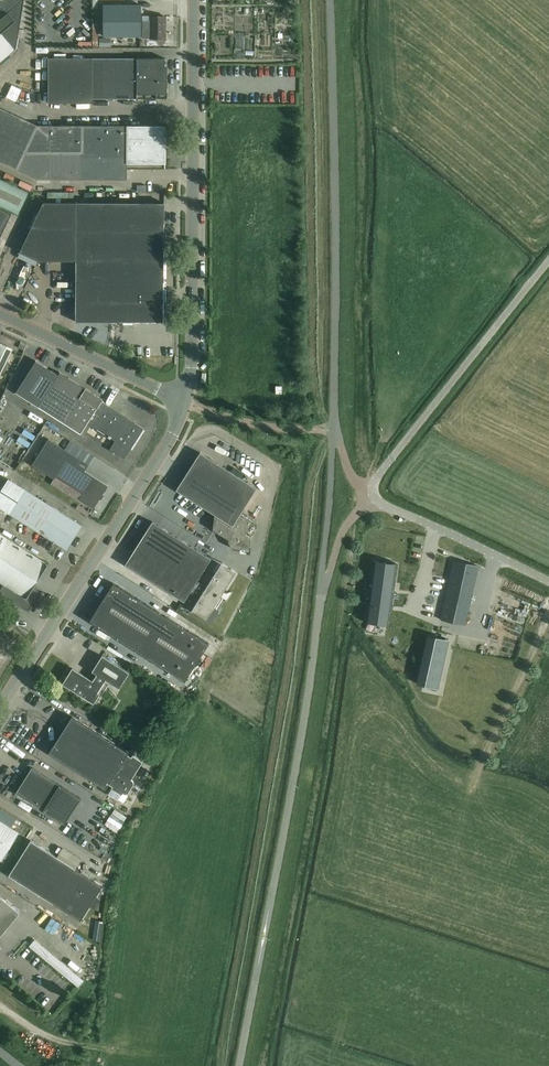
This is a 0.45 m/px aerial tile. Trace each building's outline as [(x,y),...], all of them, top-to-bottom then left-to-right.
[(16,49),(25,0),(0,0),(0,31),(16,49)] [(141,36),(141,5),(103,5),(103,36),(141,36)] [(165,17),(150,17),(150,21),(143,21),(142,38),(150,38),(150,39),(165,39),(165,17)] [(16,49),(0,31),(0,63),(16,49)] [(110,37),(99,37),(98,45),(110,45),(110,37)] [(164,77),(164,58),(92,58),(92,60),(81,60),(80,80),(48,80),(48,102),(92,103),(92,99),(167,99),(167,77),(164,77)] [(22,91),(27,92),(29,82),(19,80),(15,104),(20,105),(22,91)] [(36,180),(82,179),(126,180),(126,169),(164,170),(164,158),(169,155),(169,150),(164,148),(164,126),(82,126),(38,126),(0,107),(0,108),(0,162),(36,180)] [(28,193),(0,180),(0,206),(18,215),(28,193)] [(43,203),(31,228),(19,253),(38,261),(76,261),(75,322),(163,322),(164,204),(43,203)] [(11,215),(0,210),(0,238),(11,215)] [(123,342),(124,328),(114,328),(114,342),(123,342)] [(13,349),(1,343),(0,345),(0,375),(13,349)] [(36,361),(15,393),(80,434),(87,423),(119,443),(113,452),(124,459),(143,429),(134,423),(132,426),(124,421),(125,420),(109,410),(104,417),(95,411),(103,399),(60,372),(58,375),(36,361)] [(68,429),(65,434),(74,439),(77,434),(68,429)] [(75,466),(80,459),(48,439),(32,465),(54,479),(56,476),(82,493),(78,498),(93,508),(107,486),(75,466)] [(216,516),(214,520),(213,530),(229,540),(228,541),(232,548),(241,549),(241,551),(249,552),(251,537),(245,533),(253,521),(240,513),(256,488),(200,452),(176,490),(216,516)] [(81,526),(8,479),(0,491),(0,508),(66,550),(81,526)] [(190,592),(197,581),(211,559),(152,521),(125,564),(184,602),(190,592)] [(0,535),(0,583),(5,586),(0,593),(28,611),(40,592),(33,587),(48,565),(0,535)] [(389,625),(391,610),(392,610),(393,606),(392,606),(397,564),(373,560),(365,622),(389,625)] [(441,620),(442,620),(445,606),(467,611),(464,625),(478,565),(454,560),(441,620)] [(206,587),(197,581),(190,592),(199,598),(193,607),(210,618),(226,593),(221,590),(232,573),(220,565),(220,566),(218,564),(213,571),(215,573),(206,587)] [(184,681),(209,643),(113,583),(89,621),(184,681)] [(16,627),(16,626),(6,617),(1,622),(10,632),(16,627)] [(437,688),(438,687),(434,686),(445,640),(448,641),(448,640),(431,636),(420,684),(437,688)] [(102,655),(88,678),(72,668),(62,683),(94,703),(108,681),(119,688),(129,672),(102,655)] [(133,780),(131,779),(143,761),(132,755),(131,756),(127,754),(129,752),(72,716),(49,753),(105,789),(109,784),(112,786),(108,793),(118,799),(123,792),(124,793),(128,793),(134,783),(133,780)] [(64,824),(81,798),(32,767),(15,793),(64,824)] [(95,810),(102,798),(87,790),(80,802),(95,810)] [(5,850),(7,851),(19,832),(0,820),(0,859),(5,850)] [(88,833),(101,836),(102,830),(89,826),(88,833)] [(31,840),(9,875),(80,920),(102,886),(31,840)] [(96,859),(94,863),(106,870),(109,865),(96,859)] [(19,913),(0,897),(0,936),(19,913)] [(101,934),(103,919),(95,918),(93,933),(101,934)] [(54,943),(87,958),(88,954),(80,951),(84,942),(73,937),(76,931),(63,925),(54,943)] [(35,939),(29,946),(78,987),(84,980),(35,939)]
